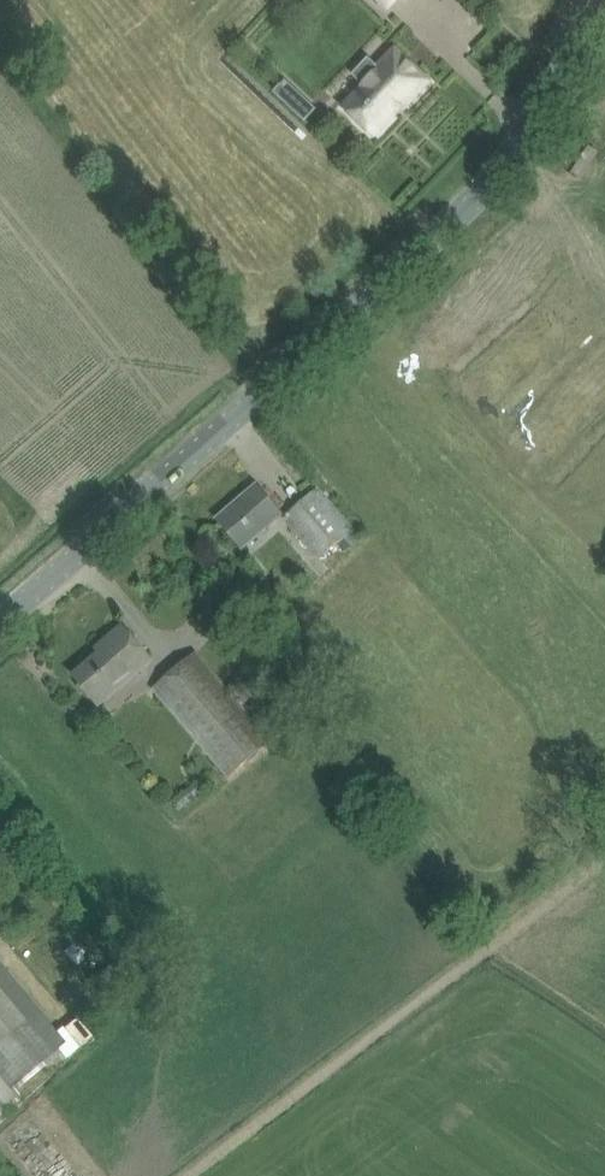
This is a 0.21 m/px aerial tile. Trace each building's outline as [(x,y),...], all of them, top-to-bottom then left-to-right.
[(388,9),(396,0),(379,0),(388,9)] [(430,81),(396,49),(378,68),(384,74),(370,88),(367,85),(345,108),(375,136),(402,107),(404,109),(430,81)] [(285,515),(257,483),(215,520),(244,551),(285,515)] [(319,488),(284,519),(321,561),(356,529),(319,488)] [(260,597),(254,589),(235,603),(241,612),(260,597)] [(272,620),(262,609),(249,619),(259,631),(272,620)] [(74,677),(100,708),(155,662),(123,625),(93,650),(99,656),(74,677)] [(261,728),(243,706),(254,696),(239,677),(227,688),(197,652),(153,688),(229,779),(285,732),(273,718),(261,728)] [(0,975),(0,1113),(16,1099),(9,1091),(60,1048),(0,975)]
